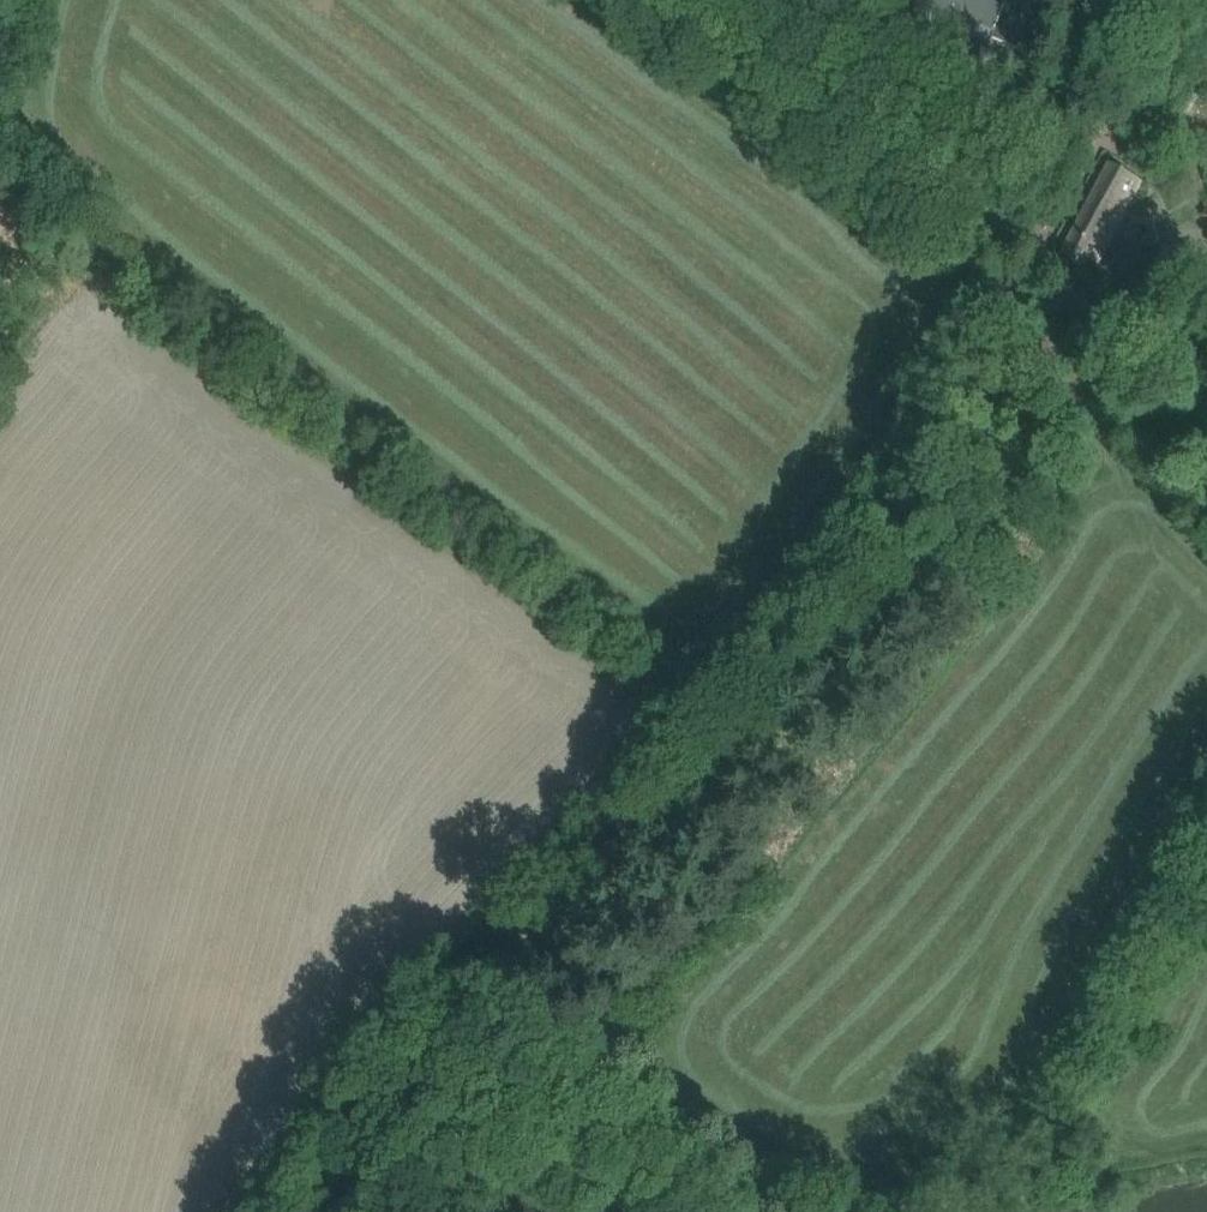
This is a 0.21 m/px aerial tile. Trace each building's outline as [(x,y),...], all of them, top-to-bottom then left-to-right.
[(888,14),(893,0),(855,0),(888,14)] [(939,9),(935,24),(955,32),(964,19),(993,32),(991,37),(1018,48),(1037,0),(917,0),(939,9)] [(1097,263),(1141,181),(1109,164),(1061,253),(1082,266),(1087,257),(1097,263)]
